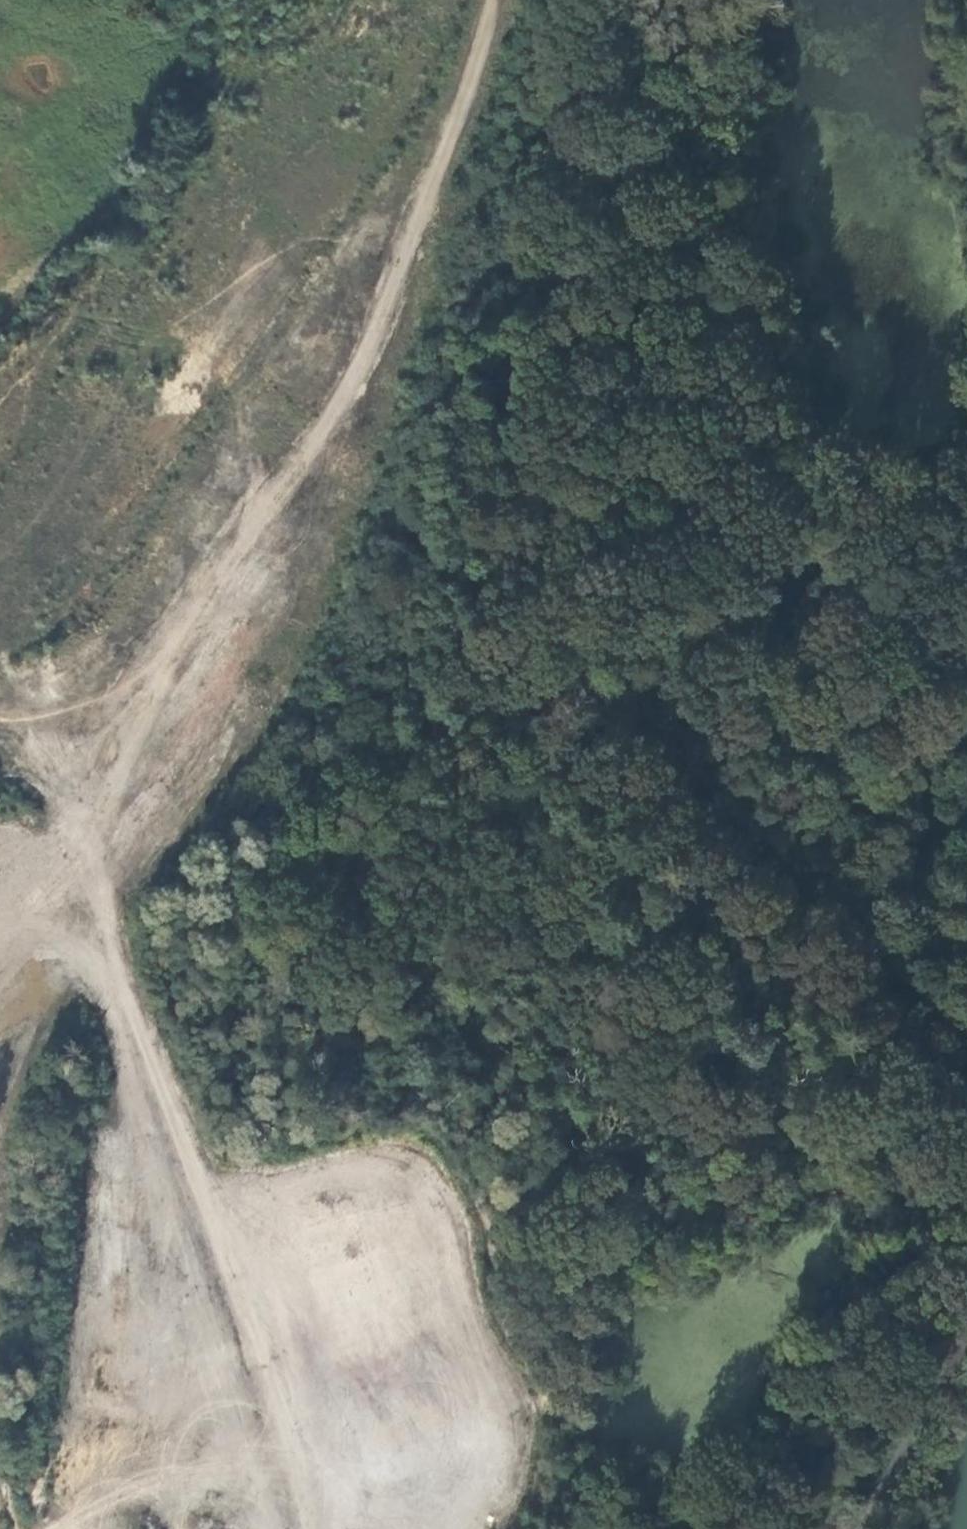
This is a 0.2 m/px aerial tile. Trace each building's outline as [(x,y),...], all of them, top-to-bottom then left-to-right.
[(460,210),(471,215),(478,201),(467,196),(460,210)]
